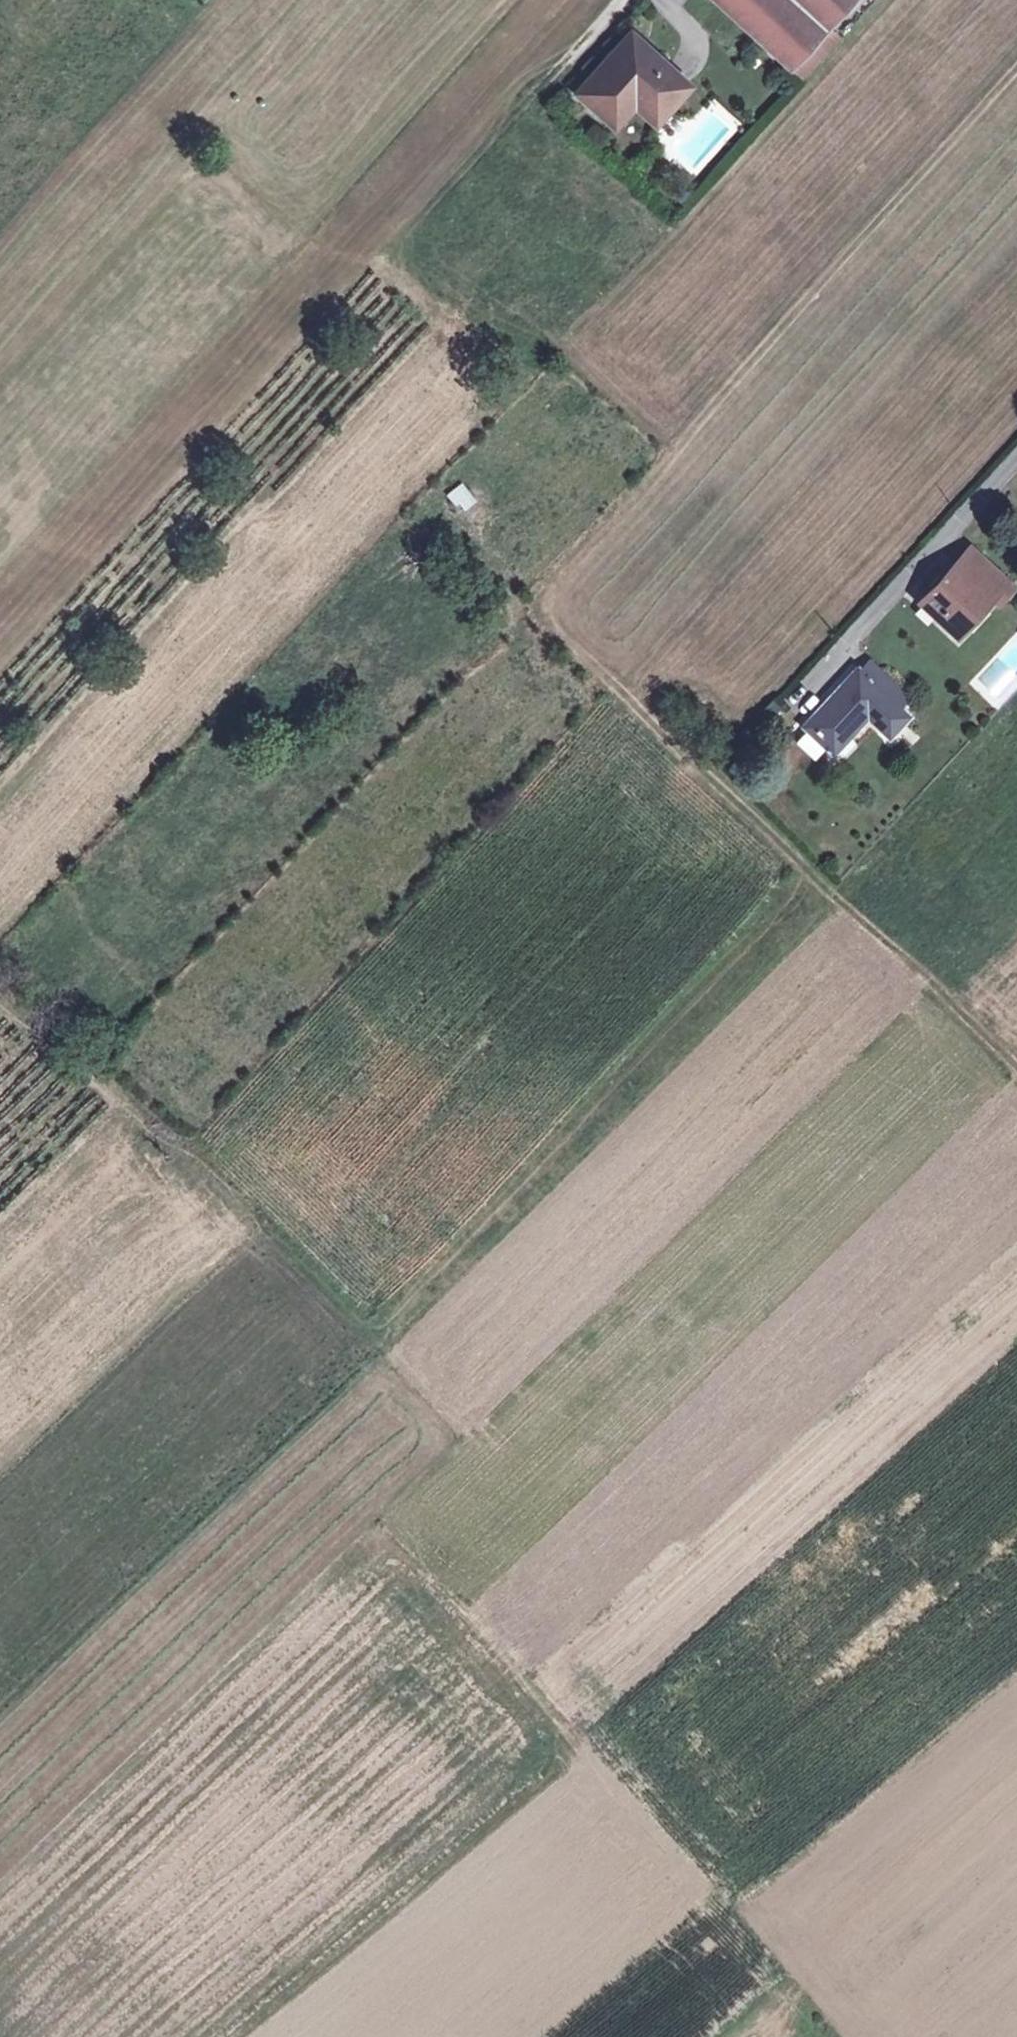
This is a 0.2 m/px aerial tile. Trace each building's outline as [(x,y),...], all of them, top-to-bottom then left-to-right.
[(789,70),(852,0),(711,0),(789,70)] [(644,90),(664,109),(688,84),(631,33),(577,93),(612,124),(632,103),(644,90)] [(644,90),(632,103),(653,121),(664,109),(644,90)] [(461,514),(478,503),(464,482),(447,492),(461,514)] [(921,602),(955,633),(990,597),(998,604),(1013,587),(971,548),(921,602)] [(869,658),(858,670),(899,708),(911,697),(869,658)] [(899,708),(858,670),(805,726),(832,753),(868,715),(890,735),(908,716),(899,708)] [(797,742),(817,761),(827,750),(808,731),(797,742)]
